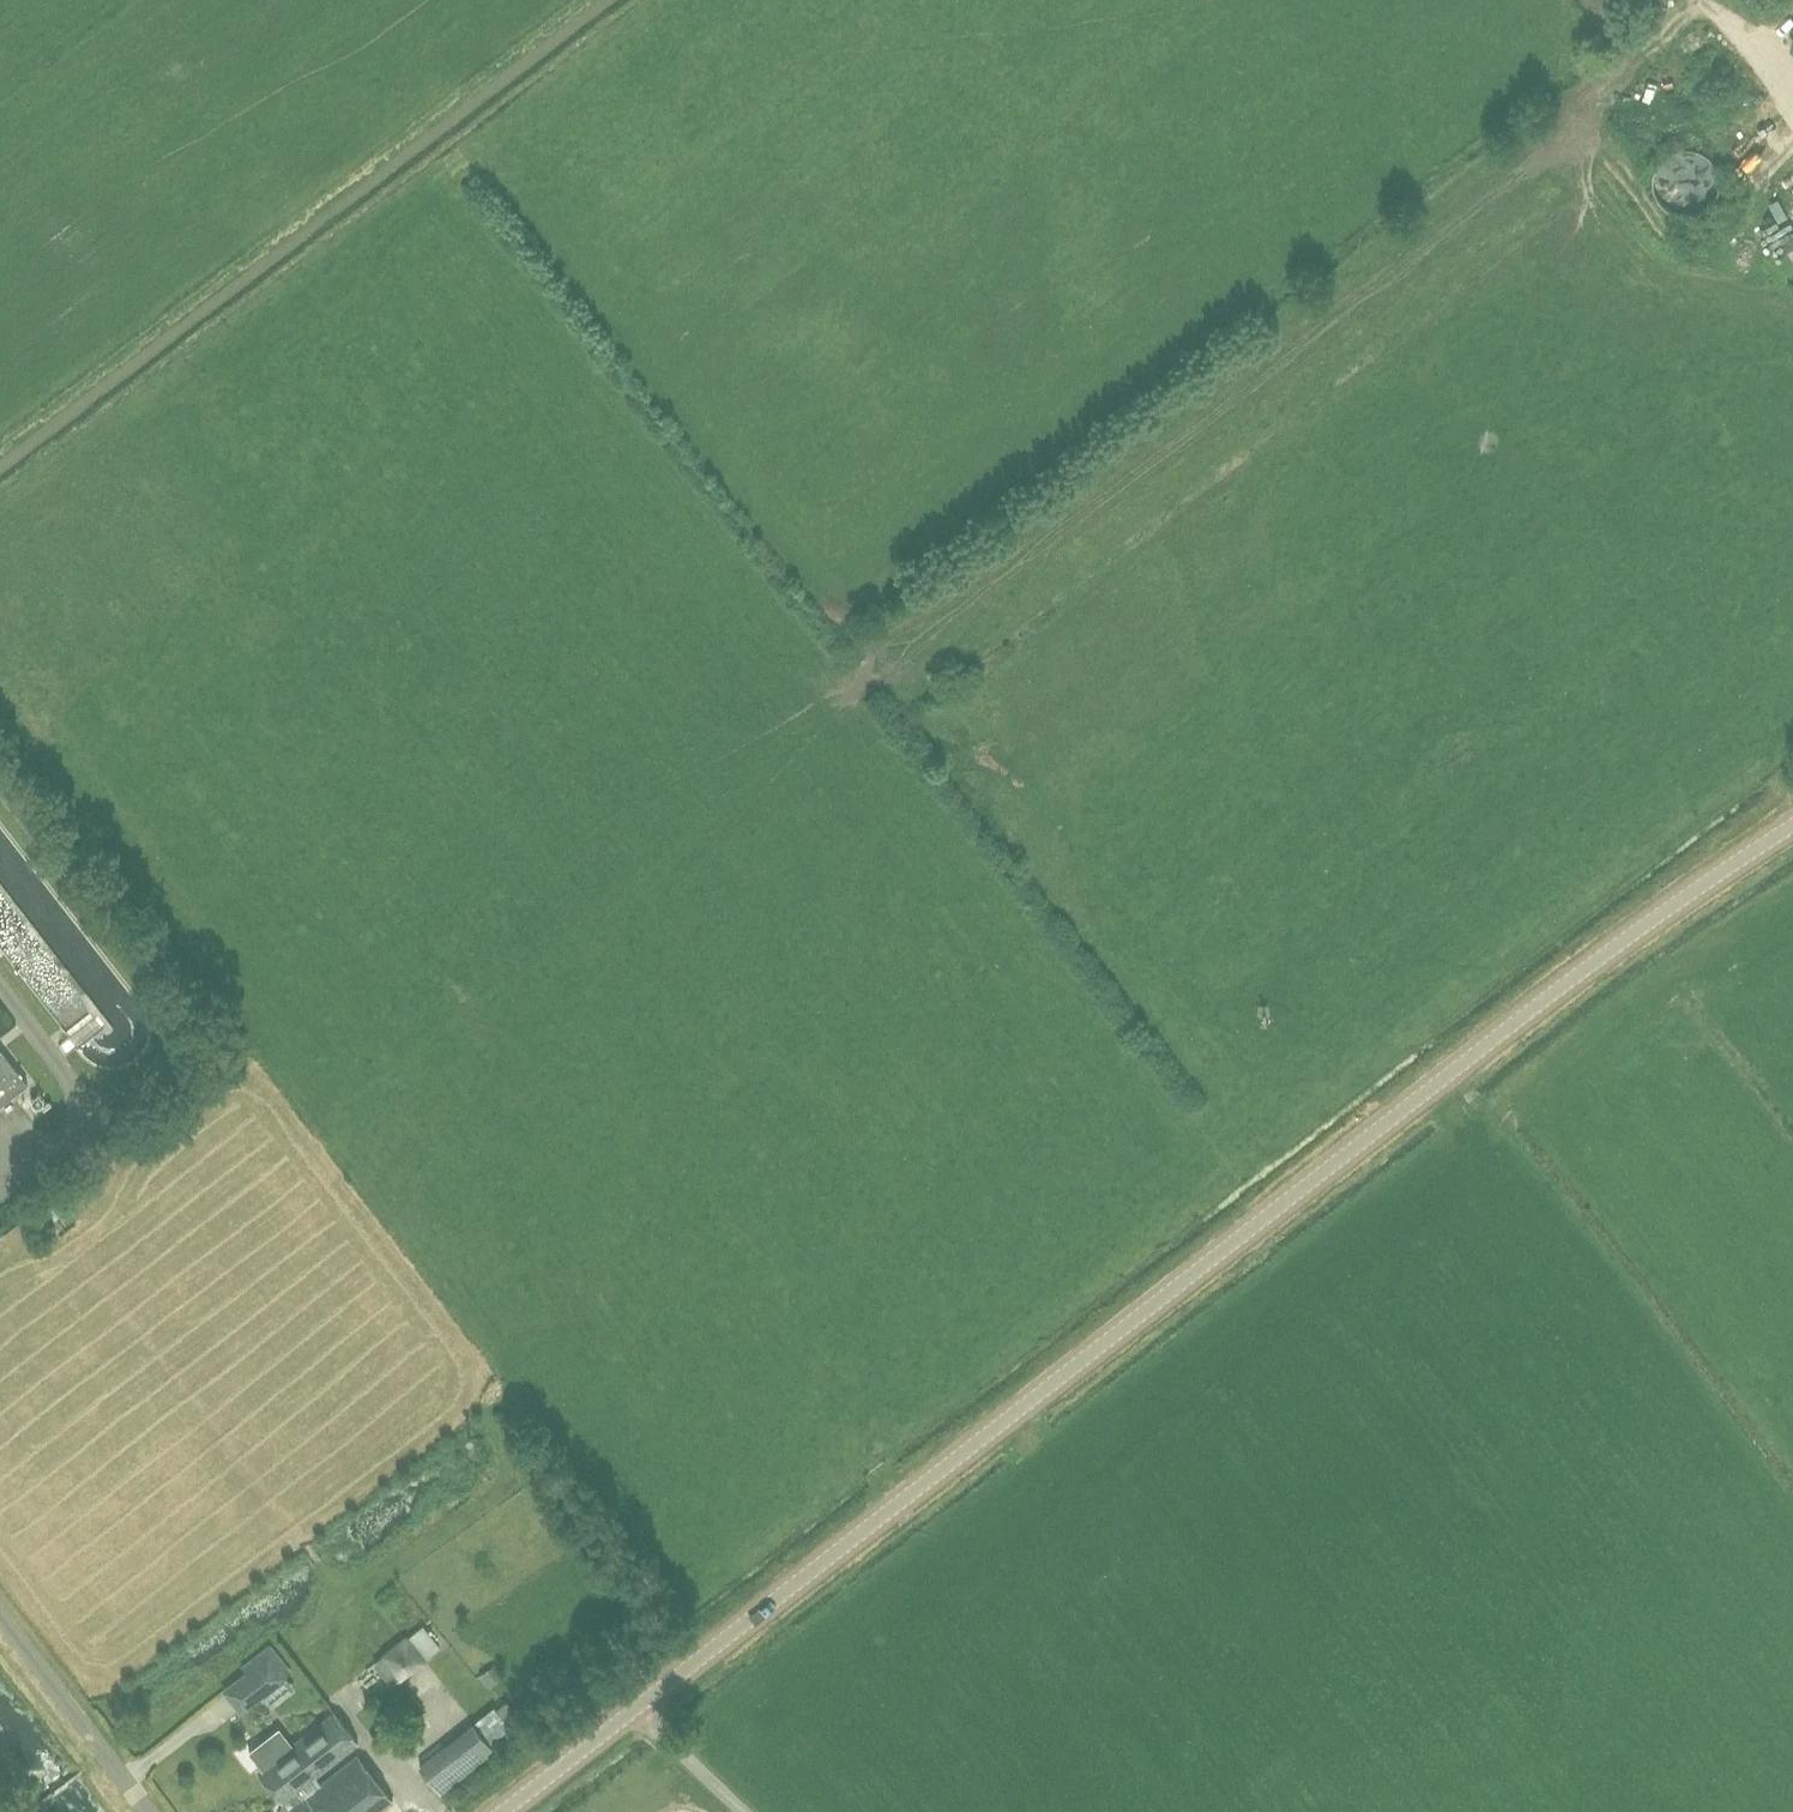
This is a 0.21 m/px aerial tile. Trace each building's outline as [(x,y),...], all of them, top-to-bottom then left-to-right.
[(1792,11),(1792,0),(1784,0),(1771,12),(1781,23),(1792,11)] [(1671,212),(1682,216),(1694,215),(1706,210),(1714,201),(1719,190),(1720,178),(1715,164),(1704,154),(1690,149),(1676,151),(1663,158),(1655,170),(1653,182),(1655,194),(1661,204),(1671,212)] [(0,1050),(0,1105),(28,1084),(1,1049),(0,1050)] [(403,1665),(451,1630),(435,1608),(387,1644),(403,1665)] [(270,1646),(242,1668),(262,1692),(289,1670),(270,1646)] [(385,1678),(400,1664),(386,1648),(370,1662),(385,1678)] [(496,1705),(472,1724),(488,1744),(512,1724),(510,1722),(518,1715),(506,1699),(497,1706),(496,1705)] [(393,1800),(357,1755),(310,1793),(304,1785),(358,1742),(333,1712),(291,1745),(276,1726),(246,1749),(261,1768),(257,1772),(282,1803),(290,1796),(296,1804),(285,1811),(378,1811),(393,1800)] [(420,1766),(441,1792),(494,1750),(488,1744),(472,1724),(420,1766)] [(615,1811),(603,1796),(585,1810),(587,1811),(615,1811)] [(565,1811),(583,1811),(578,1804),(565,1811)]
